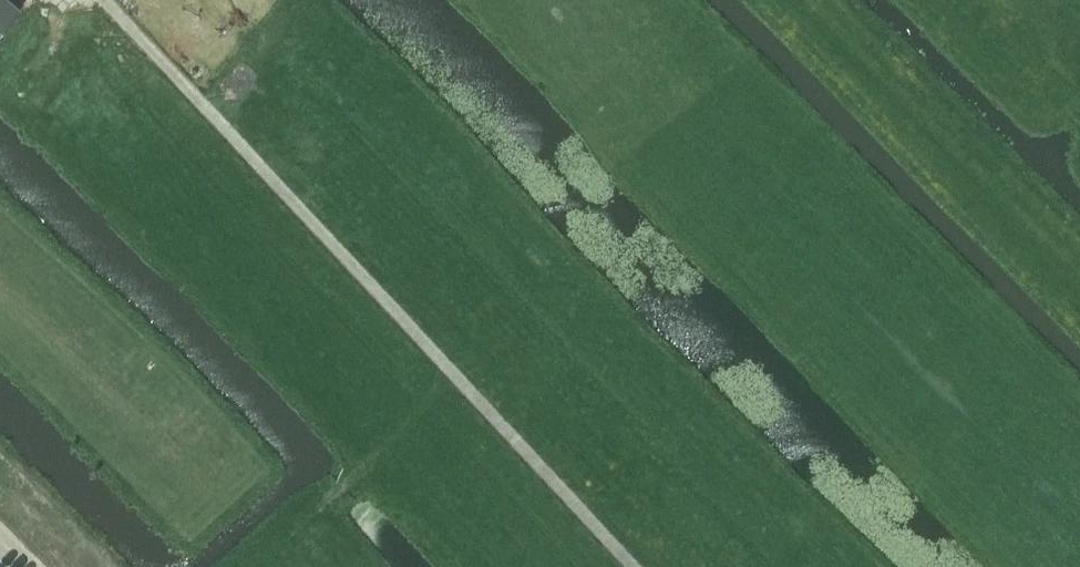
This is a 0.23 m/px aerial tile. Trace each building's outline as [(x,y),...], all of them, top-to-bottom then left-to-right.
[(21,5),(16,0),(0,0),(0,29),(21,5)]
